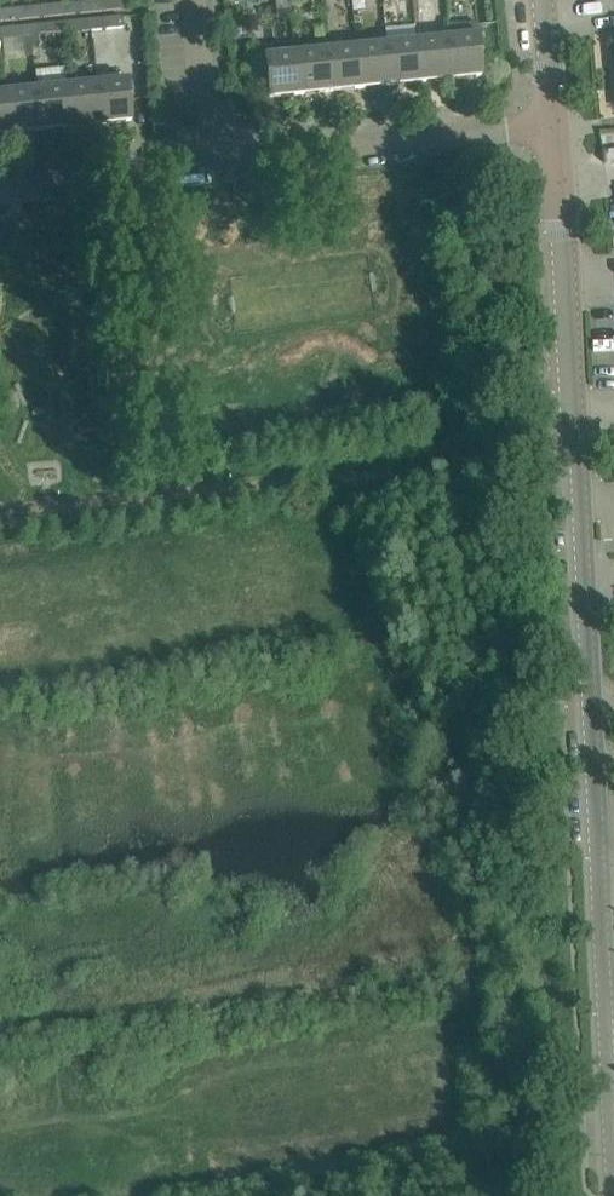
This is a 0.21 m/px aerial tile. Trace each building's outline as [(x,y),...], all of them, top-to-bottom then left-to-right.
[(91,13),(122,9),(121,0),(95,0),(89,1),(91,13)] [(59,4),(60,16),(91,13),(89,1),(59,4)] [(60,16),(59,4),(28,7),(29,19),(60,16)] [(29,19),(28,7),(0,10),(0,22),(29,19)] [(91,19),(92,31),(124,28),(123,16),(91,19)] [(92,31),(91,19),(61,22),(62,34),(92,31)] [(30,25),(31,37),(62,34),(61,22),(30,25)] [(477,22),(446,25),(448,37),(452,78),(482,75),(478,34),(477,22)] [(388,29),(389,39),(418,34),(417,24),(388,29)] [(0,40),(31,37),(30,25),(0,28),(0,35),(0,40)] [(448,37),(417,40),(421,81),(452,78),(448,37)] [(390,84),(421,81),(417,40),(386,43),(390,84)] [(360,87),(390,84),(386,43),(356,47),(360,87)] [(360,87),(356,47),(325,50),(329,90),(360,87)] [(298,94),(329,90),(325,50),(294,53),(298,94)] [(294,53),(263,56),(268,97),(298,94),(294,53)] [(128,79),(98,82),(102,123),(132,120),(128,79)] [(71,126),(102,123),(98,82),(67,86),(71,126)] [(71,126),(67,86),(36,89),(40,129),(71,126)] [(10,132),(40,129),(36,89),(6,92),(10,132)] [(10,132),(6,92),(0,92),(0,133),(10,132)] [(540,710),(553,710),(552,697),(540,698),(540,710)]
